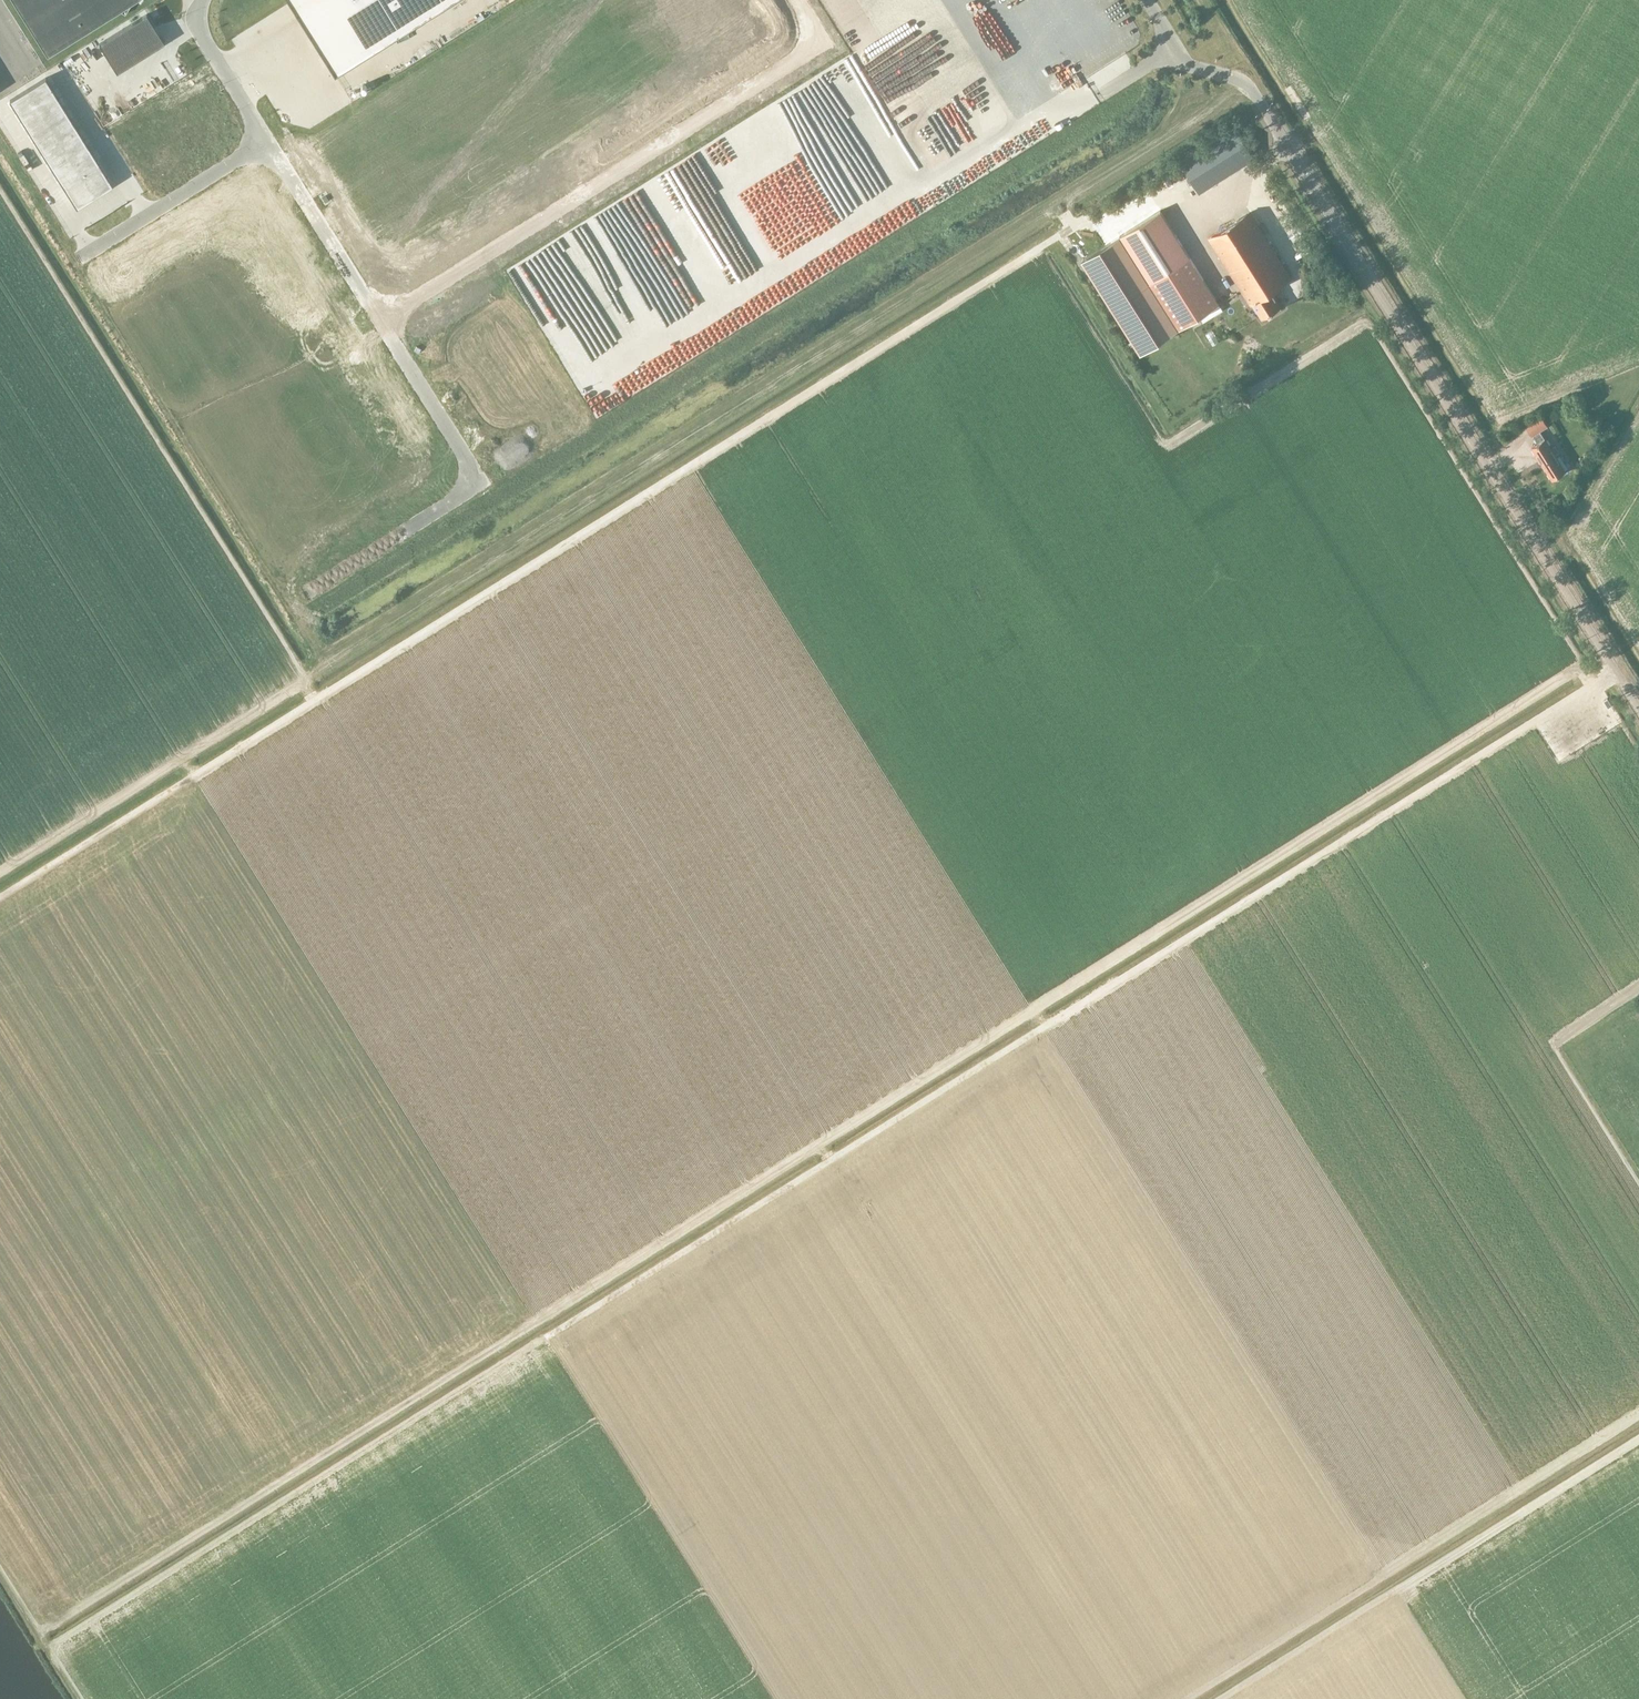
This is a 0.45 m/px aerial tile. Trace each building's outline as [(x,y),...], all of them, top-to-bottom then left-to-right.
[(47,54),(113,13),(119,10),(125,14),(134,0),(13,0),(47,54)] [(335,74),(453,0),(288,0),(335,74)] [(1106,12),(1104,7),(1097,10),(1103,22),(1114,17),(1115,17),(1122,14),(1118,6),(1106,12)] [(117,72),(164,42),(146,14),(99,43),(117,72)] [(1118,34),(1113,36),(1119,48),(1124,46),(1118,34)] [(1098,40),(1107,59),(1118,54),(1110,35),(1098,40)] [(919,75),(935,74),(934,64),(919,65),(919,75)] [(46,77),(10,98),(74,204),(111,181),(46,77)] [(189,81),(164,97),(179,120),(204,105),(189,81)] [(139,113),(111,130),(126,154),(154,136),(139,113)] [(1180,161),(1199,191),(1256,156),(1237,126),(1180,161)] [(953,160),(970,149),(966,142),(948,152),(953,160)] [(1098,220),(1111,216),(1109,209),(1096,213),(1098,220)] [(1219,304),(1189,257),(1159,210),(1120,235),(1150,282),(1179,329),(1219,304)] [(1249,212),(1209,238),(1251,305),(1253,304),(1262,318),(1280,307),(1270,291),(1290,278),(1249,212)] [(1120,235),(1083,259),(1142,353),(1179,329),(1120,235)] [(1542,462),(1555,455),(1558,453),(1555,446),(1551,449),(1544,438),(1539,430),(1547,425),(1542,416),(1526,426),(1531,435),(1532,434),(1537,442),(1532,446),(1542,462)] [(1555,455),(1542,462),(1552,479),(1565,471),(1555,455)]
